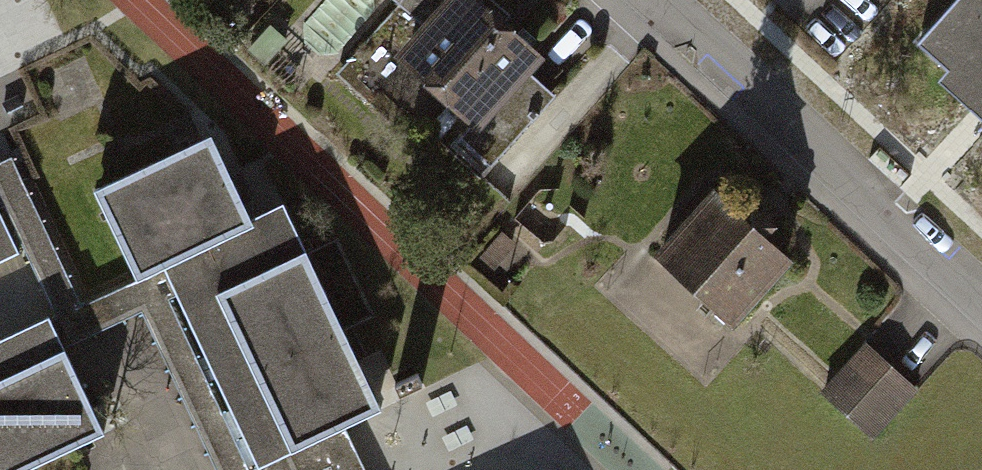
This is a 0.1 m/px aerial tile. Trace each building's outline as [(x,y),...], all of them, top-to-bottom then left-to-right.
[(417,32),(448,0),(383,0),(417,32)] [(494,0),(448,0),(417,32),(388,64),(469,140),(526,80),(537,68),(502,36),(516,21),(494,0)] [(981,132),(981,0),(964,0),(919,52),(947,77),(935,91),(981,132)] [(557,109),(526,80),(469,140),(458,151),(489,181),(557,109)] [(279,218),(246,234),(207,152),(96,204),(135,287),(163,274),(256,469),(273,469),(350,433),(376,421),(279,218)] [(22,263),(41,302),(52,326),(66,354),(145,317),(218,469),(256,469),(163,274),(135,287),(85,310),(15,163),(0,170),(0,216),(22,263)] [(654,264),(736,341),(793,280),(711,204),(654,264)] [(22,263),(0,216),(0,274),(22,263)] [(0,351),(0,469),(54,469),(109,444),(66,354),(52,326),(0,351)] [(917,401),(865,352),(821,399),(874,448),(917,401)] [(357,448),(350,433),(273,469),(368,469),(357,448)]
